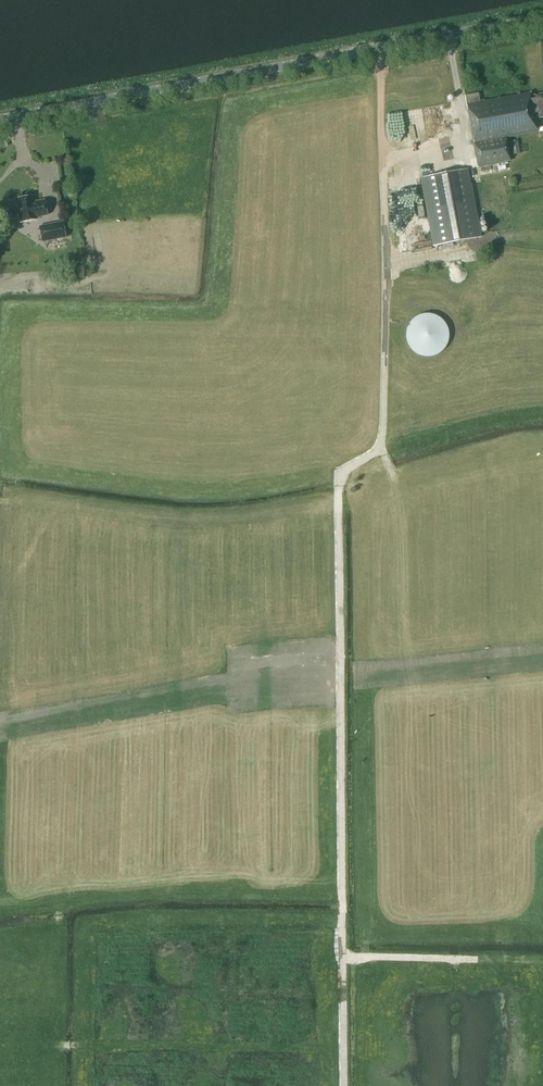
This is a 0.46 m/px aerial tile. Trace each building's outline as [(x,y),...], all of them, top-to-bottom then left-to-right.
[(542,116),(542,94),(535,96),(536,98),(531,98),(530,93),(480,102),(478,93),(465,96),(478,167),(510,161),(505,137),(538,131),(534,114),(538,113),(539,116),(542,116)] [(444,149),(453,148),(452,137),(443,138),(444,149)] [(520,153),(518,140),(510,141),(513,154),(520,153)] [(480,237),(468,168),(422,176),(435,246),(480,237)] [(36,218),(47,216),(44,200),(33,203),(32,196),(16,200),(20,223),(37,220),(36,218)] [(39,227),(42,242),(66,238),(63,222),(39,227)] [(407,328),(406,335),(407,341),(409,346),(413,351),(419,354),(424,356),(431,356),(436,354),(442,351),(446,346),(448,341),(449,335),(448,328),(446,323),(442,318),(436,315),(431,313),(424,313),(419,315),(413,318),(409,323),(407,328)]
